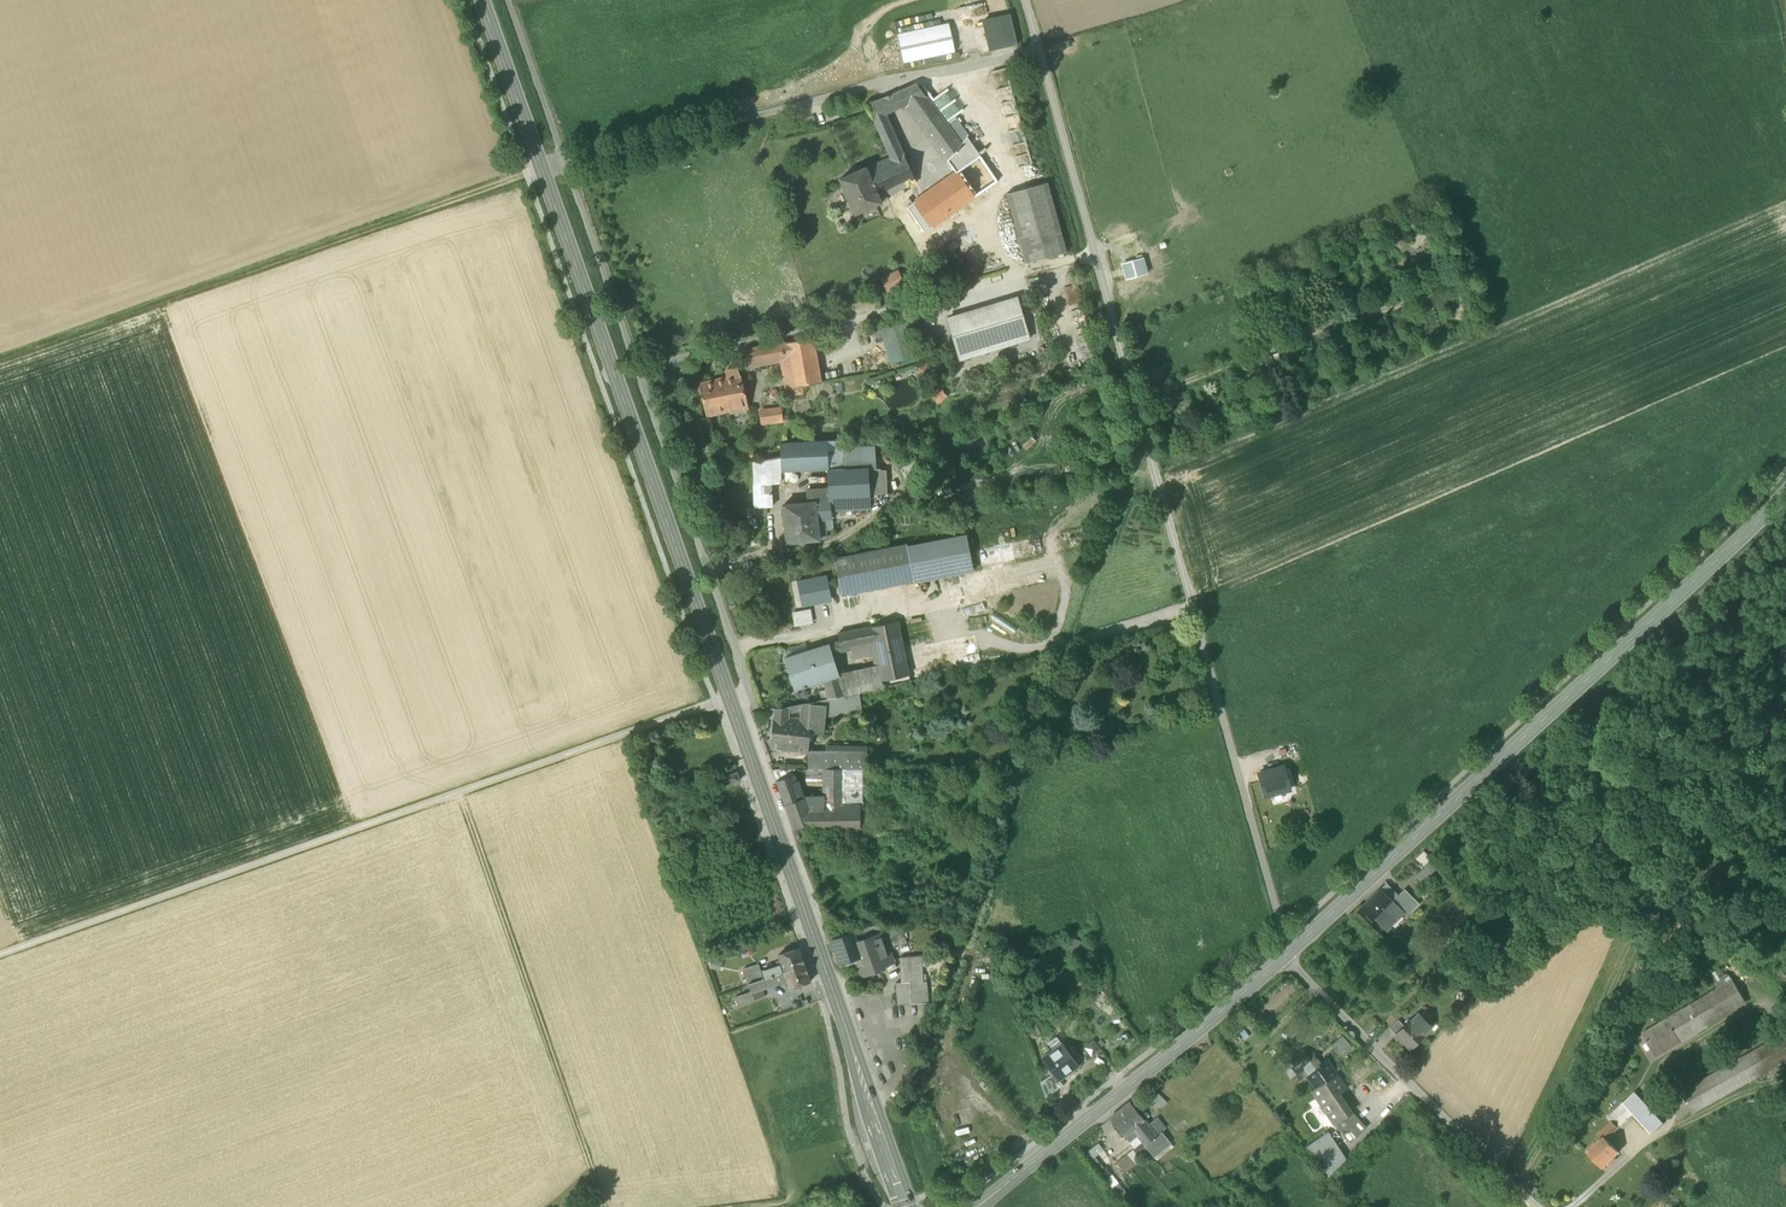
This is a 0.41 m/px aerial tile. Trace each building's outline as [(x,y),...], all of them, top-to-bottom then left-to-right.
[(982,18),(988,46),(1014,40),(1008,13),(982,18)] [(897,34),(903,63),(955,52),(949,23),(897,34)] [(945,156),(948,160),(961,144),(951,131),(937,112),(916,83),(893,94),(899,108),(907,105),(945,156)] [(884,98),(890,112),(899,108),(893,94),(884,98)] [(867,106),(883,141),(895,135),(885,114),(890,112),(884,98),(867,105),(867,106)] [(947,105),(937,112),(951,131),(961,124),(947,105)] [(902,151),(895,135),(883,141),(890,157),(902,151)] [(967,137),(961,144),(948,160),(956,171),(980,155),(967,137)] [(914,177),(902,151),(890,157),(866,168),(879,197),(905,185),(915,180),(914,177)] [(922,195),(940,222),(998,181),(980,155),(956,171),(922,195)] [(948,160),(945,156),(914,177),(915,180),(922,195),(956,171),(948,160)] [(840,179),(856,214),(881,202),(879,197),(866,168),(840,179)] [(915,180),(905,185),(910,198),(912,202),(922,195),(915,180)] [(1007,194),(1026,264),(1066,253),(1047,183),(1007,194)] [(891,207),(910,198),(905,185),(879,197),(881,202),(888,199),(891,207)] [(940,222),(922,195),(912,202),(905,207),(924,233),(940,222)] [(1453,254),(1463,276),(1471,272),(1460,250),(1453,254)] [(883,279),(888,290),(902,282),(897,272),(883,279)] [(947,319),(958,354),(1028,333),(1017,298),(947,319)] [(808,310),(810,321),(832,316),(830,305),(808,310)] [(906,318),(879,326),(891,365),(903,361),(904,365),(919,360),(906,318)] [(1028,333),(958,354),(960,361),(1030,339),(1028,333)] [(788,357),(793,386),(794,387),(821,382),(812,338),(785,343),(788,357)] [(771,360),(788,357),(785,343),(743,351),(746,365),(771,360)] [(771,360),(776,389),(793,386),(788,357),(771,360)] [(699,384),(707,417),(732,411),(748,407),(741,375),(739,366),(724,369),(726,378),(699,384)] [(837,377),(836,370),(824,373),(826,379),(837,377)] [(796,398),(794,387),(793,386),(776,389),(778,402),(796,398)] [(759,408),(760,422),(779,420),(778,406),(759,408)] [(1023,422),(1000,423),(1001,432),(1024,430),(1023,422)] [(781,472),(828,469),(829,469),(827,440),(780,443),(781,457),(781,472)] [(828,469),(828,472),(843,472),(842,449),(841,440),(827,440),(829,469),(828,469)] [(874,448),(842,449),(843,472),(868,471),(868,463),(875,463),(874,448)] [(771,472),(781,472),(781,457),(754,462),(756,508),(771,507),(771,486),(771,472)] [(885,470),(868,471),(869,495),(886,494),(885,470)] [(828,472),(829,486),(829,499),(830,499),(831,511),(869,509),(869,495),(868,471),(843,472),(828,472)] [(771,472),(771,486),(782,481),(781,472),(771,472)] [(807,487),(807,503),(815,502),(815,500),(829,499),(829,486),(807,487)] [(816,502),(818,520),(825,520),(831,519),(831,511),(830,499),(829,499),(815,500),(815,502),(816,502)] [(807,521),(818,520),(816,502),(815,502),(807,503),(783,505),(786,527),(796,525),(797,527),(808,526),(807,521)] [(831,519),(825,520),(826,531),(834,530),(833,519),(831,519)] [(786,527),(787,543),(820,540),(818,520),(807,521),(808,526),(797,527),(796,525),(786,527)] [(826,531),(825,520),(818,520),(820,540),(827,539),(826,531)] [(973,570),(966,535),(907,547),(914,581),(914,582),(973,570)] [(835,559),(842,595),(914,581),(907,547),(907,545),(835,559)] [(803,606),(813,604),(811,596),(830,592),(826,576),(798,582),(803,606)] [(831,601),(830,592),(811,596),(813,604),(831,601)] [(1310,619),(1329,613),(1327,604),(1308,610),(1310,619)] [(811,610),(792,613),(795,627),(813,624),(811,610)] [(895,622),(869,628),(873,644),(875,653),(878,666),(881,682),(911,676),(898,621),(895,622)] [(842,651),(853,649),(873,644),(869,628),(839,635),(840,643),(842,651)] [(832,653),(842,651),(840,643),(829,645),(832,653)] [(875,653),(873,644),(853,649),(856,658),(875,653)] [(818,684),(823,682),(840,676),(839,674),(832,653),(829,645),(811,651),(814,660),(810,661),(818,684)] [(785,660),(796,691),(817,684),(818,684),(810,661),(814,660),(811,651),(785,660)] [(878,666),(839,674),(840,676),(846,695),(859,693),(883,688),(881,682),(878,666)] [(823,682),(826,690),(829,699),(846,695),(840,676),(823,682)] [(826,699),(829,699),(826,690),(819,693),(822,700),(826,699)] [(826,699),(825,718),(849,713),(849,711),(862,709),(859,693),(846,695),(829,699),(826,699)] [(822,700),(802,704),(801,712),(801,719),(799,727),(795,726),(793,752),(808,753),(810,732),(823,733),(825,718),(826,699),(822,700)] [(789,714),(801,712),(802,704),(790,706),(789,714)] [(789,718),(789,714),(790,706),(775,709),(774,717),(789,718)] [(771,750),(793,752),(795,726),(799,727),(801,719),(789,718),(774,717),(771,750)] [(826,753),(808,753),(808,769),(823,769),(843,769),(867,769),(867,753),(826,753)] [(1284,767),(1258,774),(1264,797),(1291,789),(1284,767)] [(805,783),(823,783),(823,769),(808,769),(806,769),(805,783)] [(823,806),(843,806),(843,792),(843,780),(843,769),(823,769),(823,783),(823,797),(823,806)] [(843,769),(843,780),(867,780),(867,769),(843,769)] [(716,780),(718,788),(739,780),(736,773),(716,780)] [(805,798),(804,797),(796,775),(790,777),(798,800),(805,798)] [(777,781),(785,805),(798,800),(790,777),(777,781)] [(843,780),(843,792),(850,791),(850,806),(860,805),(867,806),(867,780),(843,780)] [(807,806),(823,806),(823,797),(804,797),(805,798),(807,806)] [(785,805),(794,829),(812,823),(813,822),(807,806),(805,798),(798,800),(785,805)] [(860,814),(860,805),(850,806),(843,806),(823,806),(807,806),(813,822),(812,823),(816,834),(860,834),(860,814)] [(871,814),(860,814),(860,834),(860,836),(872,836),(871,814)] [(1416,858),(1424,868),(1431,861),(1423,852),(1416,858)] [(1438,868),(1431,861),(1424,868),(1415,877),(1422,884),(1438,868)] [(1390,902),(1391,904),(1399,896),(1386,883),(1378,890),(1391,902),(1390,902)] [(1362,906),(1385,929),(1402,912),(1406,916),(1413,910),(1399,896),(1391,904),(1390,902),(1391,902),(1378,890),(1362,906)] [(1399,896),(1413,910),(1418,904),(1405,891),(1399,896)] [(873,927),(864,930),(867,938),(869,937),(876,935),(873,927)] [(873,947),(887,942),(885,937),(894,933),(899,947),(908,944),(902,927),(873,927),(876,935),(869,937),(873,947)] [(856,942),(867,938),(864,930),(853,934),(856,942)] [(1451,932),(1443,940),(1452,949),(1461,941),(1451,932)] [(889,950),(899,947),(894,933),(885,937),(887,942),(889,950)] [(834,941),(841,962),(855,957),(861,955),(856,942),(853,934),(834,941)] [(873,947),(869,937),(867,938),(856,942),(861,955),(874,950),(873,947)] [(1085,942),(1072,938),(1067,949),(1081,954),(1085,942)] [(885,968),(885,967),(880,953),(889,950),(887,942),(873,947),(874,950),(861,955),(855,957),(858,966),(861,964),(865,975),(885,968)] [(761,971),(763,979),(805,965),(799,948),(778,956),(781,964),(761,971)] [(892,959),(889,950),(880,953),(885,967),(890,965),(892,962),(892,961),(892,959)] [(902,983),(903,984),(909,984),(922,984),(922,983),(921,958),(902,959),(902,983)] [(722,962),(711,960),(710,969),(721,971),(722,962)] [(743,969),(749,984),(758,981),(755,973),(757,973),(754,965),(743,969)] [(811,982),(805,965),(763,979),(766,988),(784,981),(788,983),(790,989),(811,982)] [(1718,989),(1732,980),(1730,975),(1722,973),(1720,969),(1709,975),(1718,989)] [(755,973),(758,981),(763,979),(761,971),(757,973),(755,973)] [(766,988),(763,979),(758,981),(749,984),(748,985),(751,991),(735,997),(738,1006),(765,996),(763,989),(766,988)] [(1718,989),(1684,1009),(1698,1032),(1746,1003),(1732,980),(1718,989)] [(922,984),(909,984),(903,984),(902,983),(898,984),(899,1005),(910,1004),(928,1003),(926,983),(922,983),(922,984)] [(1309,1018),(1312,1024),(1324,1018),(1320,1012),(1319,1013),(1315,1006),(1308,1010),(1311,1016),(1309,1018)] [(1685,1040),(1698,1032),(1684,1009),(1671,1017),(1685,1040)] [(1419,1015),(1410,1024),(1409,1023),(1405,1027),(1396,1036),(1401,1041),(1402,1040),(1411,1049),(1424,1037),(1423,1036),(1431,1028),(1419,1015)] [(1044,1031),(1036,1017),(1023,1024),(1031,1038),(1044,1031)] [(1643,1034),(1656,1057),(1685,1040),(1671,1017),(1643,1034)] [(1297,1019),(1284,1032),(1291,1039),(1297,1032),(1304,1025),(1297,1019)] [(1395,1035),(1396,1036),(1405,1027),(1399,1020),(1390,1029),(1395,1035)] [(1631,1034),(1625,1038),(1629,1045),(1636,1041),(1631,1034)] [(1334,1049),(1339,1054),(1348,1045),(1347,1044),(1340,1037),(1331,1046),(1334,1049)] [(1078,1066),(1062,1045),(1057,1038),(1048,1044),(1054,1051),(1054,1052),(1043,1059),(1054,1074),(1059,1080),(1067,1075),(1067,1074),(1078,1066)] [(1086,1048),(1092,1055),(1099,1049),(1093,1042),(1086,1048)] [(1289,1062),(1289,1063),(1295,1071),(1298,1068),(1301,1067),(1302,1069),(1305,1070),(1309,1075),(1307,1077),(1315,1089),(1336,1075),(1325,1060),(1320,1064),(1313,1054),(1308,1058),(1304,1052),(1289,1062)] [(1300,1071),(1298,1068),(1295,1071),(1289,1063),(1284,1067),(1291,1077),(1300,1071)] [(1048,1078),(1057,1089),(1062,1085),(1059,1080),(1054,1074),(1048,1078)] [(1313,1090),(1318,1097),(1329,1090),(1334,1096),(1339,1094),(1346,1089),(1336,1075),(1315,1089),(1313,1090)] [(1041,1082),(1046,1097),(1057,1089),(1048,1078),(1041,1082)] [(1316,1098),(1334,1124),(1351,1112),(1339,1094),(1334,1096),(1329,1090),(1318,1097),(1316,1098)] [(1167,1103),(1157,1093),(1152,1098),(1162,1109),(1167,1103)] [(1623,1102),(1630,1109),(1640,1100),(1634,1093),(1623,1102)] [(1652,1113),(1640,1100),(1630,1109),(1633,1113),(1641,1122),(1652,1113)] [(1124,1136),(1132,1129),(1144,1120),(1130,1102),(1110,1118),(1124,1136)] [(1612,1120),(1619,1127),(1633,1113),(1630,1109),(1623,1102),(1608,1118),(1611,1121),(1612,1120)] [(1366,1127),(1351,1112),(1334,1124),(1351,1142),(1366,1127)] [(1641,1122),(1651,1133),(1662,1124),(1652,1113),(1641,1122)] [(1148,1125),(1156,1136),(1161,1132),(1164,1129),(1156,1119),(1148,1125)] [(1144,1120),(1132,1129),(1142,1142),(1145,1146),(1156,1136),(1148,1125),(1144,1120)] [(1597,1135),(1601,1138),(1604,1135),(1607,1139),(1619,1127),(1612,1120),(1611,1121),(1597,1135)] [(1134,1148),(1142,1142),(1132,1129),(1124,1136),(1134,1148)] [(1156,1136),(1145,1146),(1149,1152),(1153,1156),(1170,1142),(1161,1132),(1156,1136)] [(1328,1132),(1306,1147),(1329,1176),(1346,1159),(1328,1132)] [(1619,1151),(1607,1139),(1604,1135),(1601,1138),(1587,1152),(1602,1167),(1606,1163),(1609,1166),(1616,1159),(1614,1156),(1619,1151)] [(1084,1154),(1090,1162),(1095,1157),(1104,1150),(1098,1142),(1084,1154)] [(1140,1158),(1149,1152),(1145,1146),(1142,1142),(1134,1148),(1116,1163),(1125,1173),(1141,1160),(1140,1158)] [(1170,1142),(1153,1156),(1157,1161),(1174,1146),(1170,1142)] [(1095,1157),(1090,1162),(1098,1172),(1104,1168),(1095,1157)] [(1104,1168),(1098,1172),(1098,1173),(1104,1181),(1106,1180),(1112,1175),(1106,1166),(1104,1168)] [(1119,1183),(1112,1175),(1106,1180),(1112,1188),(1119,1183)]
